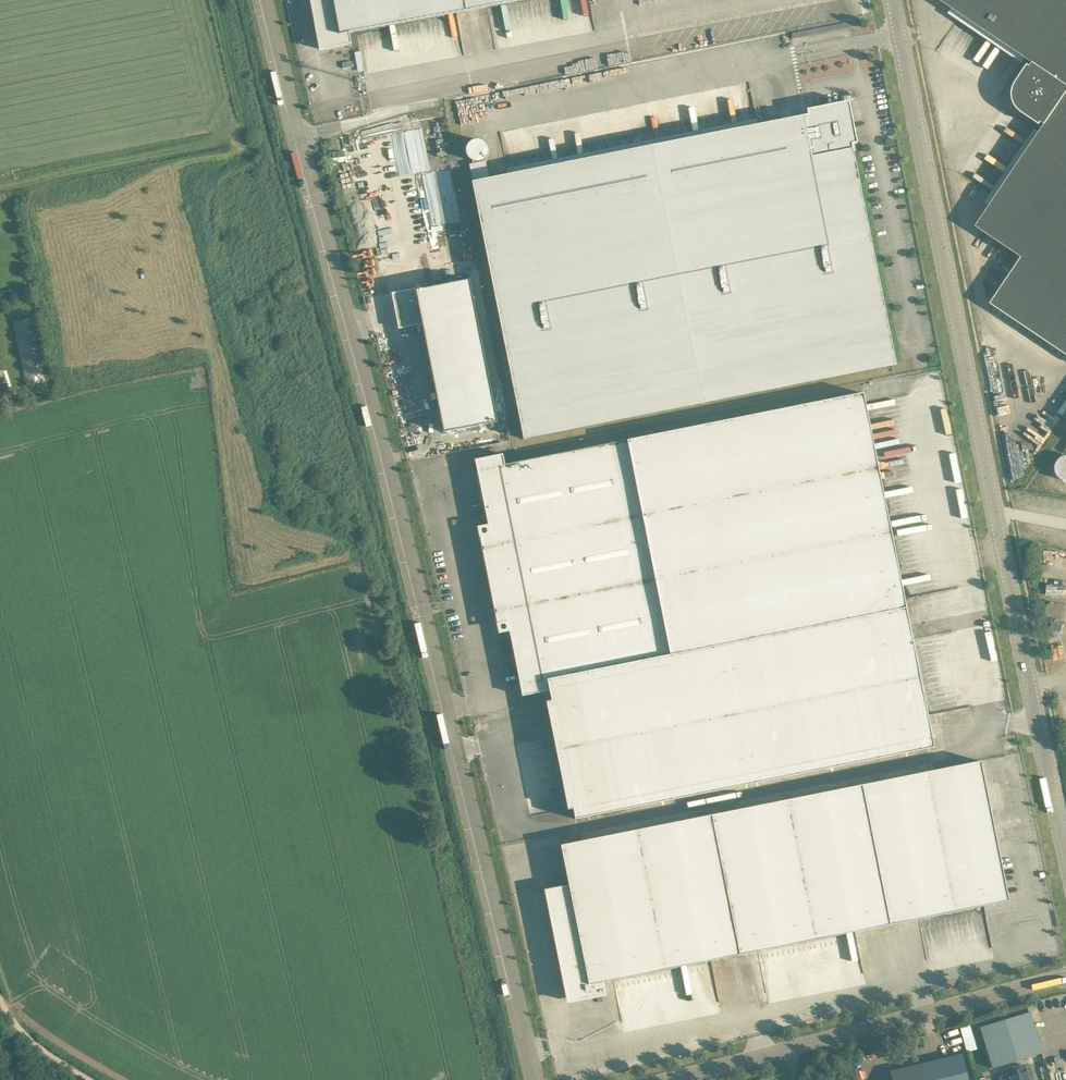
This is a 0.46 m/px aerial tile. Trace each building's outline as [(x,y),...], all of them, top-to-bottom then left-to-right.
[(350,44),(351,44),(349,32),(418,20),(517,1),(524,0),(311,0),(320,49),(350,43),(350,44)] [(1033,63),(1031,66),(1028,64),(1016,82),(1014,87),(1013,93),(1013,98),(1015,104),(1018,108),(1022,112),(1040,124),(1042,122),(1045,124),(976,226),(1022,257),(991,303),(1065,354),(1065,0),(940,0),(1033,63)] [(719,23),(722,41),(732,40),(730,22),(719,23)] [(851,144),(857,143),(848,101),(806,109),(807,114),(489,178),(486,161),(483,162),(483,159),(486,156),(488,152),(488,147),(485,143),(481,140),(477,139),(473,140),(469,142),(467,146),(466,150),(467,154),(469,158),(473,160),(473,164),(470,164),(473,181),(472,182),(524,438),(895,364),(851,144)] [(431,171),(416,174),(423,208),(438,205),(431,171)] [(444,431),(498,421),(471,279),(396,293),(402,325),(423,321),(444,431)] [(26,318),(14,320),(25,373),(38,370),(26,318)] [(523,695),(549,690),(547,679),(894,609),(898,627),(909,625),(863,392),(505,464),(503,454),(475,459),(490,534),(479,536),(497,623),(507,621),(523,695)] [(1064,619),(1065,611),(1065,608),(1048,604),(1045,615),(1064,619)] [(718,790),(934,746),(929,724),(909,625),(898,627),(894,609),(547,679),(549,690),(551,700),(546,701),(568,809),(573,808),(575,818),(718,790)] [(1051,630),(1062,633),(1064,624),(1053,622),(1051,630)] [(561,844),(569,885),(546,890),(568,1001),(605,994),(602,981),(1008,900),(980,761),(949,767),(935,770),(561,844)] [(1030,1011),(983,1025),(980,1026),(993,1068),(1042,1052),(1030,1011)] [(967,1050),(976,1048),(973,1034),(964,1036),(967,1050)] [(892,1079),(969,1079),(961,1053),(894,1070),(890,1071),(892,1079)] [(1024,1064),(1007,1069),(1010,1079),(1029,1079),(1024,1064)]
